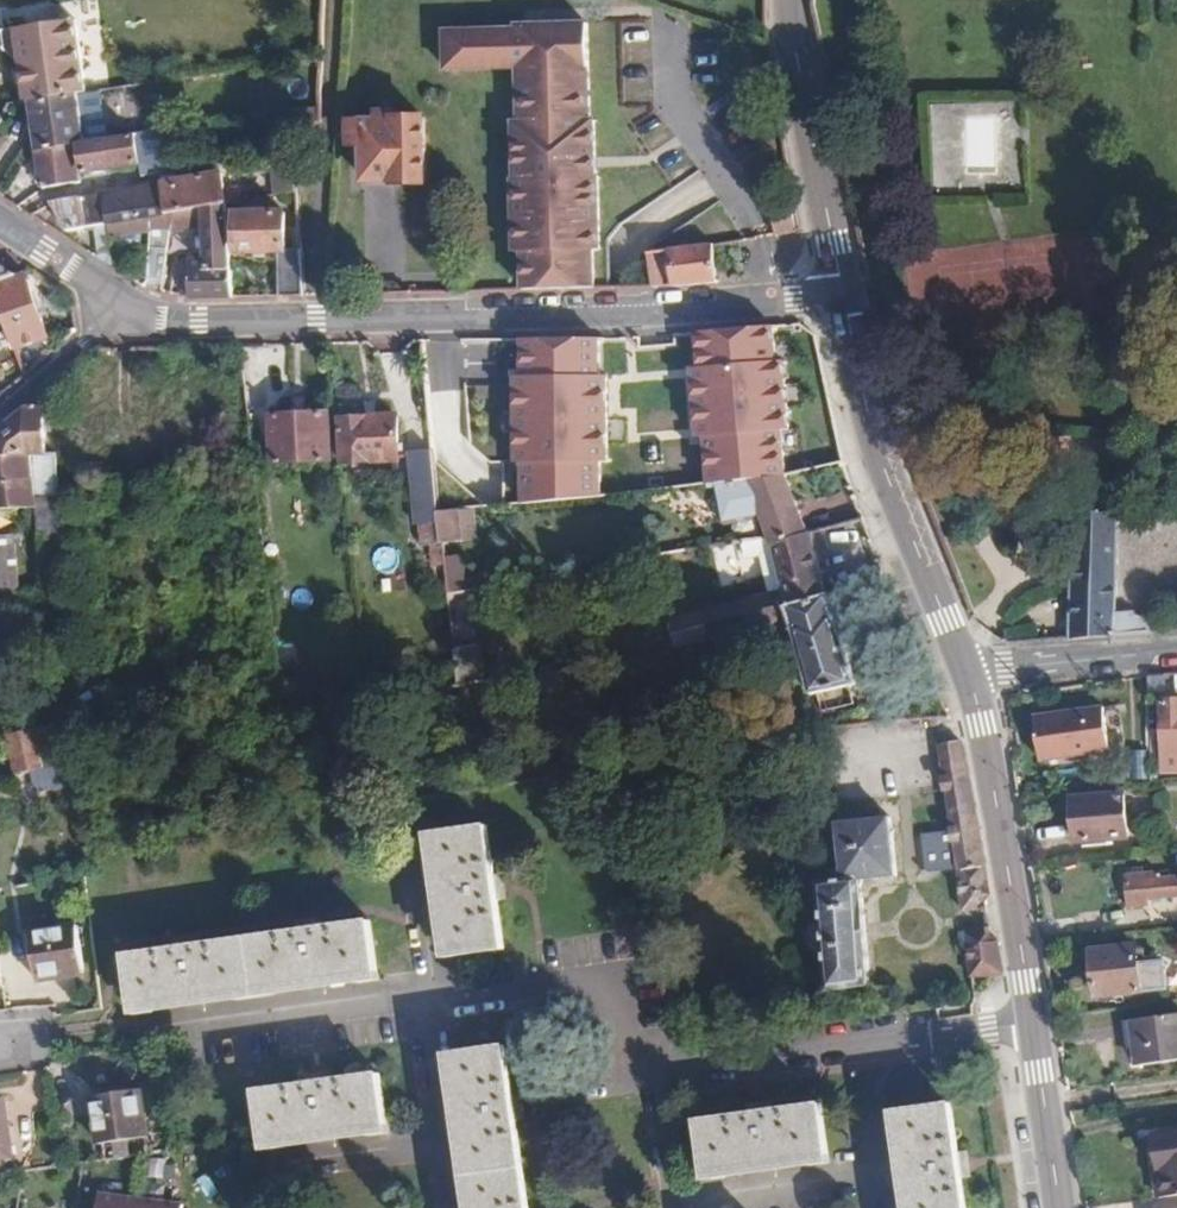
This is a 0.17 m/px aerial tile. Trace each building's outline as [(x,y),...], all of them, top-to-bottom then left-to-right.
[(84,92),(74,20),(0,30),(0,33),(2,49),(22,63),(26,100),(31,100),(77,93),(84,92)] [(516,143),(596,138),(595,120),(591,120),(587,23),(517,25),(517,29),(445,31),(446,69),(519,67),(530,67),(530,84),(519,84),(521,122),(515,122),(516,143)] [(530,67),(519,67),(519,84),(530,84),(530,67)] [(84,139),(77,93),(31,100),(37,147),(72,143),(71,141),(84,139)] [(426,182),(424,118),(400,118),(400,114),(381,114),(382,122),(350,122),(350,142),(364,142),(365,179),(395,178),(395,182),(426,182)] [(135,133),(84,139),(71,141),(72,143),(76,171),(138,161),(135,133)] [(524,290),(595,288),(594,251),(601,250),(600,176),(597,176),(596,138),(516,143),(516,178),(514,178),(516,252),(525,252),(524,290)] [(72,143),(37,147),(42,184),(77,180),(76,171),(72,143)] [(101,194),(105,224),(177,212),(224,205),(220,175),(101,194)] [(101,194),(50,202),(67,231),(105,224),(101,194)] [(791,201),(770,204),(775,235),(795,232),(791,201)] [(228,214),(227,204),(224,205),(177,212),(174,225),(228,216),(228,214)] [(238,251),(278,251),(289,251),(289,249),(288,213),(262,214),(261,207),(248,207),(248,213),(238,214),(238,248),(238,251)] [(228,214),(228,216),(229,248),(238,248),(238,214),(228,214)] [(673,286),(715,282),(709,243),(668,248),(673,286)] [(278,296),(303,296),(299,249),(289,249),(289,251),(278,251),(278,296)] [(654,287),(663,287),(657,250),(648,251),(654,287)] [(188,297),(232,297),(230,260),(187,262),(188,297)] [(16,275),(0,264),(0,280),(16,275)] [(13,344),(16,354),(25,350),(23,343),(45,332),(22,273),(16,275),(0,280),(0,311),(4,321),(13,344)] [(776,362),(770,330),(694,334),(697,370),(688,372),(697,443),(706,442),(708,484),(785,468),(779,432),(787,429),(784,361),(776,362)] [(521,509),(603,500),(600,467),(608,463),(612,380),(603,377),(602,340),(520,343),(522,376),(515,378),(515,466),(523,465),(521,509)] [(6,390),(24,375),(16,354),(13,344),(0,349),(0,375),(6,390)] [(681,368),(645,374),(650,403),(686,397),(681,368)] [(0,430),(0,451),(33,449),(38,495),(62,492),(56,452),(47,452),(46,409),(27,407),(0,430)] [(275,461),(332,458),(330,412),(274,414),(275,461)] [(344,418),(346,460),(402,457),(399,416),(344,418)] [(0,451),(0,510),(39,506),(38,495),(33,449),(0,451)] [(441,517),(433,455),(409,458),(419,530),(424,529),(426,549),(444,547),(441,517)] [(756,480),(772,538),(774,544),(806,535),(788,472),(756,480)] [(1072,572),(1070,640),(1153,635),(1149,626),(1143,620),(1136,617),(1135,612),(1116,614),(1117,513),(1074,511),(1072,572)] [(774,544),(790,606),(827,595),(816,554),(831,550),(826,530),(774,544)] [(772,538),(744,545),(748,562),(764,559),(776,605),(789,602),(772,538)] [(48,588),(43,539),(17,542),(17,547),(24,589),(48,588)] [(17,547),(0,548),(0,578),(1,592),(24,589),(17,547)] [(463,553),(443,558),(448,580),(468,576),(463,553)] [(790,606),(794,621),(815,695),(820,693),(825,711),(858,702),(852,684),(858,683),(832,593),(790,606)] [(1163,699),(1166,774),(1176,773),(1176,698),(1163,699)] [(1104,709),(1041,715),(1042,729),(1036,729),(1038,759),(1108,753),(1104,709)] [(72,723),(37,729),(44,766),(79,759),(72,723)] [(37,729),(10,734),(17,771),(44,766),(37,729)] [(987,908),(993,899),(970,765),(962,742),(942,746),(965,910),(987,908)] [(1072,801),(1077,839),(1130,834),(1123,793),(1072,801)] [(894,818),(841,823),(845,866),(839,867),(836,869),(833,879),(820,880),(829,989),(871,985),(861,880),(900,876),(894,818)] [(480,830),(425,837),(444,958),(500,950),(492,904),(499,902),(496,881),(488,882),(480,830)] [(1099,880),(1103,909),(1122,908),(1121,903),(1166,899),(1168,908),(1176,907),(1176,871),(1099,880)] [(171,949),(121,955),(127,1010),(372,982),(366,925),(315,931),(315,922),(292,924),(292,934),(194,945),(193,937),(170,939),(171,949)] [(79,925),(32,933),(41,983),(87,975),(79,925)] [(974,977),(977,977),(1005,974),(1000,939),(990,930),(968,933),(974,977)] [(1092,952),(1097,998),(1171,989),(1168,962),(1141,964),(1139,947),(1092,952)] [(1130,1020),(1137,1068),(1176,1061),(1176,1013),(1130,1020)] [(448,1058),(472,1207),(529,1207),(516,1123),(522,1122),(518,1101),(513,1102),(504,1049),(448,1058)] [(307,1090),(256,1098),(265,1152),(387,1135),(379,1080),(329,1087),(327,1079),(306,1082),(307,1090)] [(94,1097),(101,1142),(148,1134),(141,1089),(94,1097)] [(0,1098),(0,1157),(14,1155),(6,1097),(0,1098)] [(695,1126),(704,1180),(824,1160),(815,1105),(764,1114),(762,1106),(741,1110),(744,1117),(695,1126)] [(890,1113),(904,1207),(961,1207),(957,1177),(965,1175),(962,1152),(954,1154),(946,1105),(890,1113)] [(1155,1200),(1176,1197),(1176,1133),(1150,1137),(1156,1175),(1151,1176),(1155,1200)] [(184,1202),(101,1192),(99,1207),(184,1207),(184,1202)]
